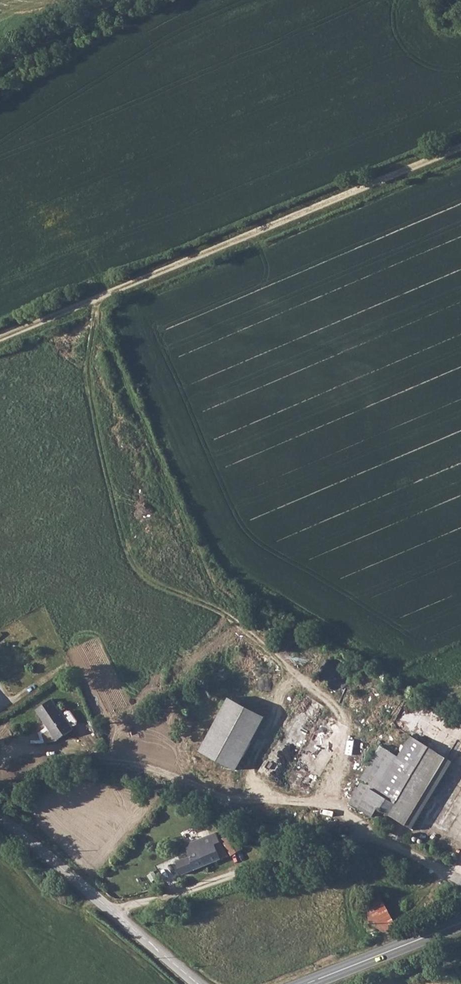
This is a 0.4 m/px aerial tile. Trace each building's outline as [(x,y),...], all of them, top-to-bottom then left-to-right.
[(50,724),(61,739),(77,729),(68,716),(64,711),(62,711),(54,699),(39,710),(49,725),(50,724)] [(268,718),(233,699),(203,753),(239,772),(268,718)] [(68,716),(77,729),(81,726),(82,722),(76,713),(72,713),(68,716)] [(398,762),(434,783),(450,756),(414,735),(402,755),(398,762)] [(382,747),(387,754),(390,749),(383,745),(382,747)] [(358,805),(359,806),(386,755),(387,754),(382,747),(364,778),(366,781),(354,801),(358,805)] [(387,754),(398,762),(402,755),(390,749),(387,754)] [(359,806),(361,808),(375,786),(382,790),(398,762),(387,754),(386,755),(359,806)] [(405,806),(398,818),(409,824),(434,783),(398,762),(382,790),(397,799),(396,801),(405,806)] [(361,808),(372,817),(380,806),(398,818),(405,806),(396,801),(397,799),(382,790),(375,786),(361,808)] [(188,867),(191,871),(227,855),(217,831),(199,838),(200,841),(194,843),(197,850),(190,852),(192,857),(179,862),(181,869),(188,867)] [(224,838),(231,853),(242,848),(235,833),(224,838)] [(454,892),(450,899),(460,905),(460,903),(460,896),(454,892)] [(368,920),(390,934),(400,930),(381,894),(368,905),(368,920)]
